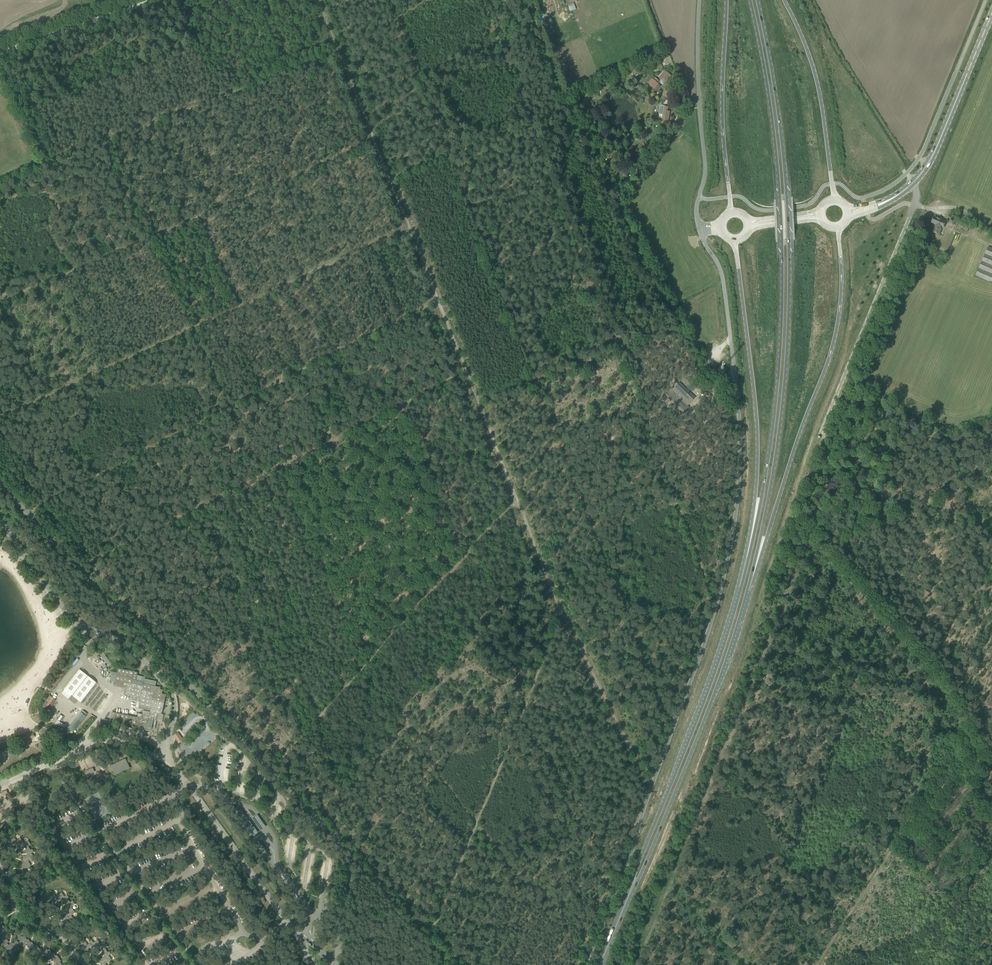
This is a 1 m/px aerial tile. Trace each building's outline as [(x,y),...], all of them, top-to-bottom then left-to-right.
[(656,56),(659,61),(666,58),(663,52),(656,56)] [(670,76),(664,72),(659,78),(661,79),(659,82),(660,83),(663,85),(665,83),(670,76)] [(660,83),(659,82),(655,78),(653,81),(649,77),(643,84),(655,93),(660,86),(658,85),(660,83)] [(668,85),(662,95),(663,96),(660,102),(663,104),(666,98),(672,87),(668,85)] [(663,107),(663,106),(660,105),(658,115),(662,115),(661,123),(667,124),(669,112),(668,112),(668,107),(663,107)] [(946,222),(938,219),(934,217),(931,223),(936,225),(933,232),(939,235),(942,227),(943,228),(946,222)] [(967,232),(970,226),(960,222),(957,228),(967,232)] [(975,276),(991,283),(991,282),(991,249),(988,247),(975,276)] [(853,279),(860,281),(862,275),(855,273),(853,279)] [(695,398),(679,383),(671,391),(687,407),(695,398)] [(672,406),(680,414),(685,408),(669,393),(664,398),(670,405),(671,404),(673,406),(672,406)] [(142,733),(153,735),(157,733),(159,722),(162,723),(163,715),(162,714),(166,695),(162,694),(163,690),(160,689),(161,687),(155,686),(156,681),(145,679),(145,677),(137,675),(138,672),(118,668),(117,673),(111,672),(109,681),(115,683),(115,684),(126,687),(125,695),(133,696),(132,700),(140,702),(138,708),(150,711),(150,712),(143,710),(142,714),(138,714),(138,717),(116,713),(114,721),(144,727),(142,733)] [(63,690),(81,703),(96,683),(79,670),(63,690)] [(64,712),(60,716),(58,714),(56,717),(65,724),(67,722),(62,718),(66,714),(64,712)] [(76,718),(81,722),(86,716),(81,712),(76,718)] [(72,722),(67,730),(73,734),(78,726),(72,722)] [(18,740),(20,744),(25,742),(27,746),(31,744),(28,736),(18,740)] [(111,766),(115,775),(129,768),(125,760),(111,766)] [(256,816),(254,818),(262,829),(264,828),(256,816)] [(248,822),(246,823),(254,834),(256,833),(248,822)] [(17,845),(20,849),(24,846),(21,842),(22,841),(20,838),(16,841),(14,838),(12,840),(13,842),(16,846),(17,845)] [(14,847),(16,846),(13,842),(10,843),(8,840),(4,843),(6,844),(2,847),(4,850),(8,847),(10,850),(12,849),(11,847),(13,846),(14,847)] [(25,852),(26,853),(31,850),(28,847),(30,845),(28,841),(24,844),(23,841),(22,841),(21,842),(24,846),(20,849),(21,849),(22,850),(25,848),(27,850),(25,852)] [(27,855),(23,857),(25,860),(29,857),(31,860),(34,858),(32,854),(34,852),(32,849),(31,850),(26,853),(27,855)] [(24,863),(20,865),(23,868),(26,866),(28,868),(31,866),(28,862),(31,860),(29,857),(25,860),(23,857),(23,858),(24,860),(23,861),(24,863)] [(23,868),(20,865),(19,866),(20,867),(19,867),(21,870),(17,873),(19,876),(23,874),(24,876),(28,874),(25,870),(28,868),(26,866),(23,868)] [(55,900),(59,898),(58,895),(56,897),(53,893),(49,895),(51,898),(47,901),(49,904),(55,900)] [(63,902),(67,899),(69,898),(67,895),(64,897),(62,893),(58,895),(59,898),(55,900),(58,903),(62,900),(63,902)] [(47,905),(49,904),(47,901),(51,898),(49,895),(47,897),(45,894),(42,896),(43,898),(38,901),(40,903),(45,901),(47,905)] [(70,903),(67,899),(63,902),(64,903),(65,902),(67,905),(64,907),(65,908),(67,907),(70,911),(73,909),(71,907),(75,905),(72,901),(70,903)] [(67,913),(66,914),(69,919),(70,919),(72,917),(71,916),(75,913),(73,909),(70,911),(67,907),(65,908),(64,909),(67,913)] [(69,919),(66,914),(64,915),(65,917),(63,919),(62,917),(60,918),(62,921),(58,924),(60,926),(64,924),(66,927),(69,924),(67,920),(69,919)] [(5,947),(8,944),(7,943),(9,942),(6,938),(7,937),(4,933),(5,933),(3,930),(0,932),(0,936),(0,937),(0,943),(1,945),(3,944),(5,947)] [(29,949),(31,947),(34,945),(32,942),(31,943),(28,939),(27,940),(24,936),(23,937),(22,936),(19,938),(21,941),(18,943),(17,941),(16,942),(19,946),(21,945),(23,948),(27,946),(29,949)] [(91,949),(93,948),(93,947),(99,943),(97,940),(94,943),(92,940),(89,942),(90,944),(88,945),(85,941),(83,942),(88,949),(90,948),(91,949)] [(19,947),(19,946),(16,942),(13,944),(12,943),(9,945),(8,944),(5,947),(8,952),(12,949),(14,952),(20,948),(19,947)] [(88,949),(83,942),(81,944),(83,946),(79,949),(81,952),(85,949),(87,952),(89,951),(88,949)] [(102,950),(105,954),(108,953),(105,949),(108,947),(105,943),(101,946),(99,943),(93,947),(93,948),(94,947),(97,952),(98,951),(99,953),(102,950)] [(41,958),(44,955),(45,955),(43,952),(40,948),(39,949),(37,945),(35,946),(34,945),(31,947),(33,950),(31,951),(36,957),(39,955),(41,958)] [(52,959),(53,961),(58,957),(57,955),(56,956),(53,952),(52,953),(50,949),(48,950),(47,949),(43,952),(45,955),(44,955),(49,961),(52,959)] [(99,962),(100,963),(103,961),(105,964),(111,960),(109,956),(111,954),(109,952),(108,953),(105,954),(103,956),(104,957),(100,960),(101,961),(99,962)]
